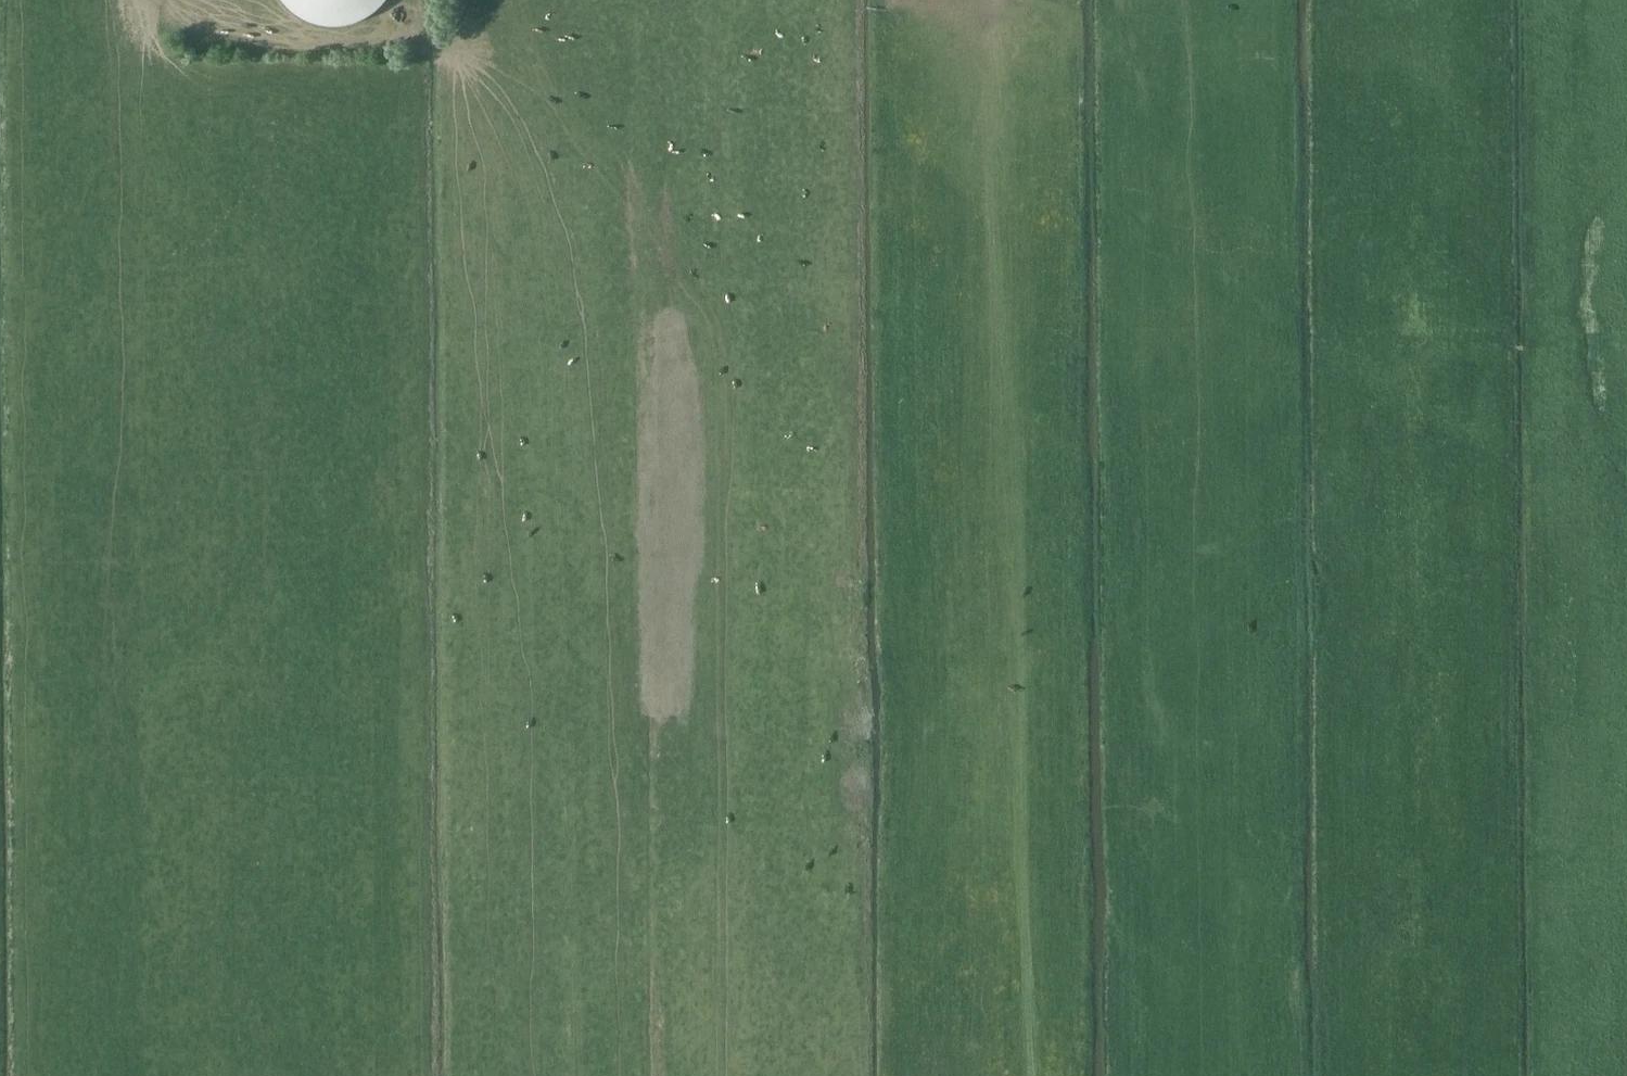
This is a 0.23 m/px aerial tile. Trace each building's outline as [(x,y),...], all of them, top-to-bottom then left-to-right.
[(292,18),(351,19),(395,3),(396,0),(285,0),(292,18)]
